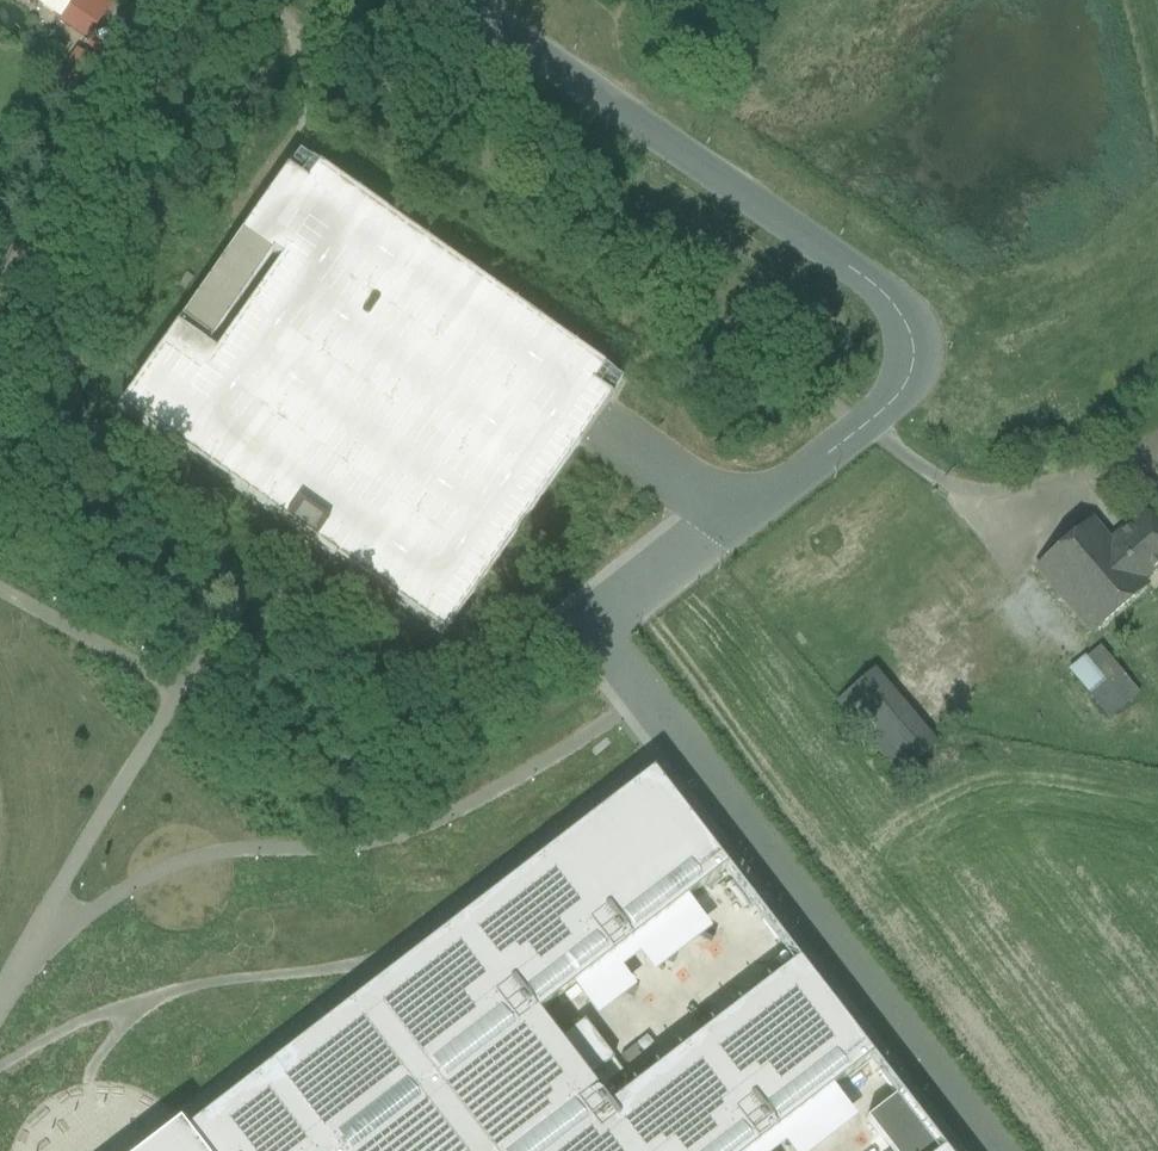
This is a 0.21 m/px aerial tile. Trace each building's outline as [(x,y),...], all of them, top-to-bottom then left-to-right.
[(32,2),(32,3),(33,4),(35,1),(65,20),(62,24),(63,25),(64,24),(88,39),(87,41),(88,42),(114,2),(113,1),(112,2),(109,0),(30,0),(32,2)] [(305,152),(296,166),(125,402),(313,536),(443,632),(594,421),(622,381),(305,152)] [(1070,539),(1034,569),(1089,634),(1146,586),(1141,581),(1157,566),(1157,533),(1142,513),(1106,544),(1088,523),(1070,539)] [(1099,648),(1085,659),(1103,682),(1087,695),(1107,719),(1137,694),(1099,648)] [(913,767),(941,741),(875,668),(846,694),(913,767)] [(872,1060),(871,1059),(795,960),(606,1104),(595,1090),(622,1069),(584,1020),(557,1040),(537,1014),(725,869),(651,772),(468,913),(466,911),(458,917),(460,919),(158,1150),(753,1150),(872,1060)] [(941,1150),(898,1094),(865,1119),(890,1150),(942,1150),(941,1150)]
